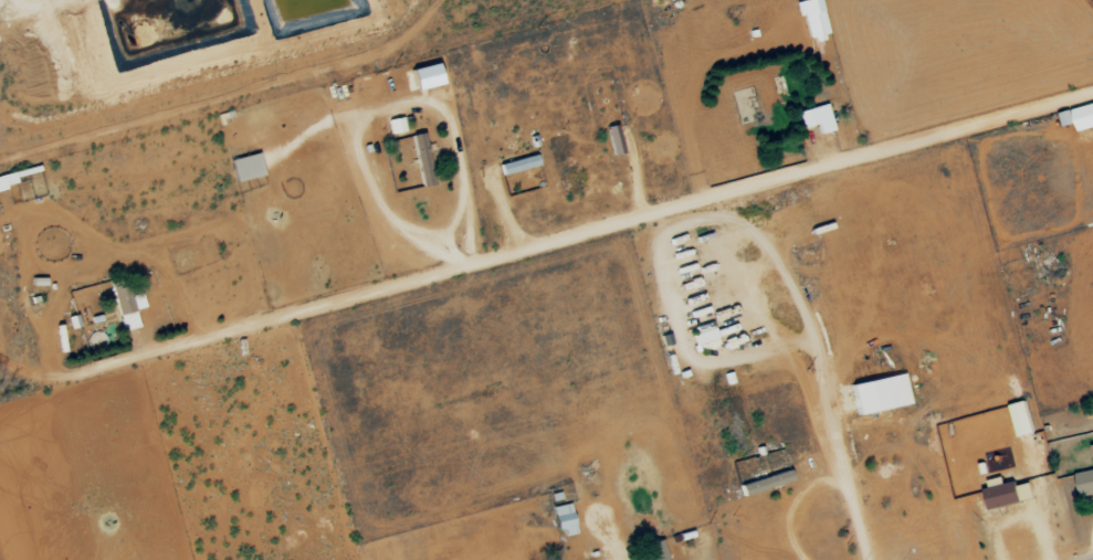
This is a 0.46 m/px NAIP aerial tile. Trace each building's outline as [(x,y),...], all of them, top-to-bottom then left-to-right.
[(826,39),(819,0),(808,0),(794,2),(797,17),(803,16),(807,42),(826,39)] [(1073,111),(1079,133),(1092,129),(1092,105),(1073,111)] [(832,132),(827,106),(797,111),(800,129),(817,126),(819,135),(832,132)] [(404,134),(402,119),(387,120),(389,135),(404,134)] [(623,154),(616,126),(605,128),(612,157),(623,154)] [(411,136),(421,187),(433,185),(423,134),(411,136)] [(236,183),(263,176),(257,154),(230,161),(236,183)] [(502,177),(538,166),(535,156),(499,166),(502,177)] [(20,186),(17,173),(0,176),(0,190),(20,186)] [(138,329),(134,311),(144,309),(141,294),(130,297),(127,284),(111,288),(121,333),(138,329)] [(687,333),(694,352),(700,350),(701,352),(718,346),(711,325),(687,333)] [(856,416),(909,404),(903,374),(850,385),(856,416)] [(1019,438),(1034,433),(1025,401),(1009,406),(1019,438)] [(741,495),(789,484),(782,451),(756,456),(759,472),(737,477),(741,495)] [(1075,474),(1081,498),(1092,495),(1092,470),(1075,474)] [(1034,500),(1031,484),(1017,487),(1016,482),(1005,485),(1003,478),(984,482),(990,509),(1034,500)] [(558,538),(575,536),(570,504),(553,507),(558,538)]
